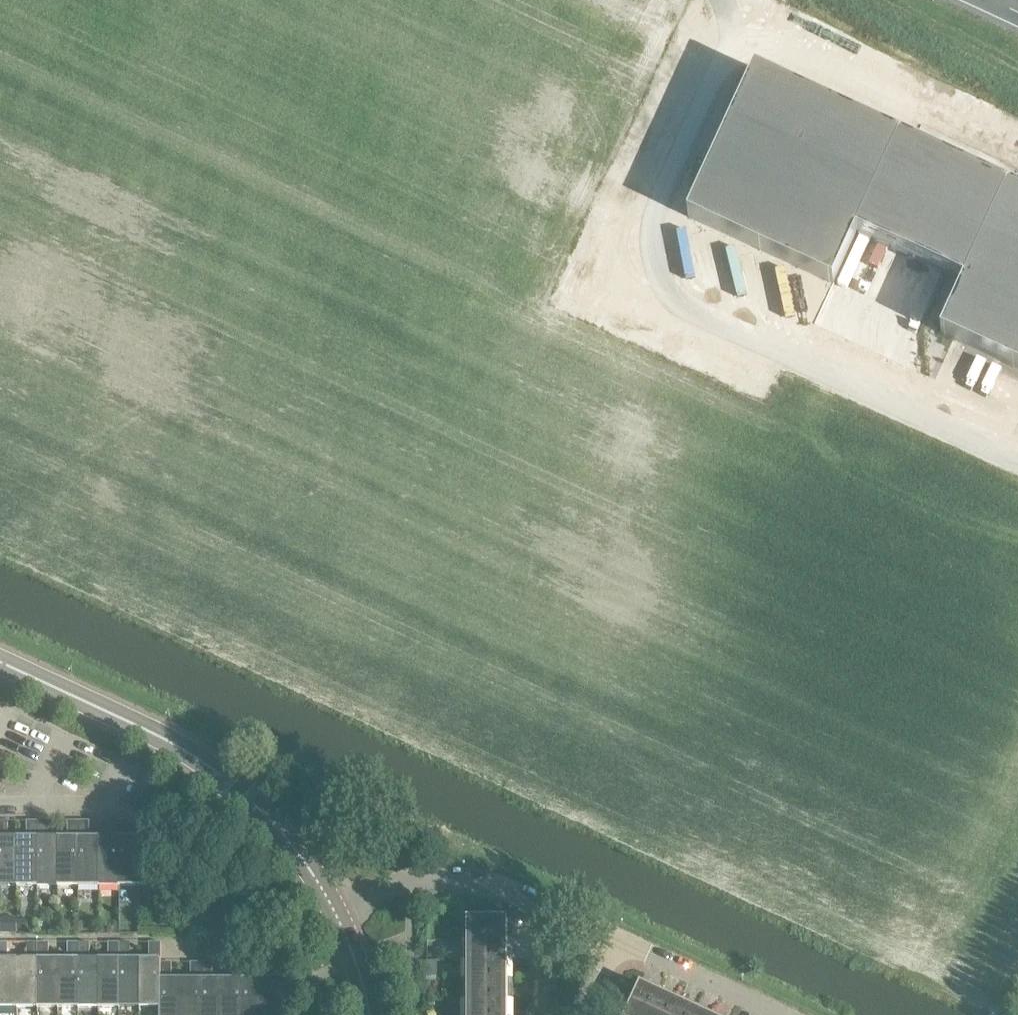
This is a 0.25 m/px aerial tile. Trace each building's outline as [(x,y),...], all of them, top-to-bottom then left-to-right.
[(689,218),(833,285),(834,285),(857,234),(946,275),(947,276),(965,284),(942,335),(1017,370),(1017,192),(1011,189),(756,72),(689,218)] [(121,885),(120,821),(110,821),(110,840),(100,840),(100,848),(100,885),(121,885)] [(141,885),(141,847),(141,840),(131,840),(131,821),(120,821),(121,885),(141,885)] [(162,885),(162,821),(150,821),(150,840),(141,840),(141,847),(141,885),(162,885)] [(18,848),(18,841),(9,841),(9,822),(0,822),(0,885),(19,885),(18,848)] [(39,885),(39,822),(28,822),(28,841),(18,841),(18,848),(19,885),(39,885)] [(59,885),(59,848),(59,840),(50,840),(50,822),(39,822),(39,885),(59,885)] [(79,885),(79,822),(68,822),(68,840),(59,840),(59,848),(59,885),(79,885)] [(100,885),(100,848),(100,840),(90,840),(90,822),(79,822),(79,885),(100,885)] [(17,918),(1,918),(1,934),(17,934),(17,931),(17,920),(17,918)] [(28,920),(17,920),(17,931),(28,931),(28,920)] [(508,941),(508,922),(508,921),(466,921),(466,941),(508,941)] [(508,961),(508,941),(466,941),(466,961),(508,961)] [(120,1007),(120,943),(110,944),(110,962),(100,962),(100,1007),(120,1007)] [(120,1007),(141,1007),(141,962),(131,962),(131,943),(120,943),(120,1007)] [(19,1007),(18,963),(9,963),(9,944),(0,944),(0,1007),(19,1007)] [(39,1007),(39,944),(28,944),(28,963),(18,963),(19,1007),(39,1007)] [(39,1007),(60,1007),(60,962),(50,963),(50,944),(39,944),(39,1007)] [(80,1007),(80,944),(69,944),(69,962),(60,962),(60,1007),(80,1007)] [(80,1007),(100,1007),(100,962),(91,962),(90,944),(80,944),(80,1007)] [(162,963),(162,962),(162,944),(150,944),(150,962),(141,962),(141,1007),(161,1006),(161,963),(162,963)] [(508,981),(508,961),(466,961),(466,982),(508,981)] [(182,982),(172,982),(172,962),(162,962),(162,963),(161,963),(161,1006),(161,1014),(182,1014),(182,982)] [(202,963),(192,963),(192,982),(182,982),(182,1014),(203,1014),(202,963)] [(223,982),(213,982),(213,963),(202,963),(203,1014),(223,1014),(223,982)] [(243,963),(232,963),(232,982),(223,982),(223,1014),(243,1014),(243,963)] [(263,982),(254,982),(254,963),(243,963),(243,1014),(264,1014),(263,982)] [(285,963),(273,963),(273,982),(263,982),(264,1014),(285,1014),(285,963)] [(508,1002),(508,981),(466,982),(467,1002),(508,1002)] [(641,986),(628,1014),(650,1014),(659,994),(641,986)] [(438,989),(430,988),(430,1001),(438,1001),(438,989)] [(659,994),(650,1014),(672,1014),(678,1003),(659,994)] [(508,1002),(467,1002),(467,1014),(508,1014),(508,1002)] [(678,1003),(672,1014),(694,1014),(696,1011),(678,1003)]
